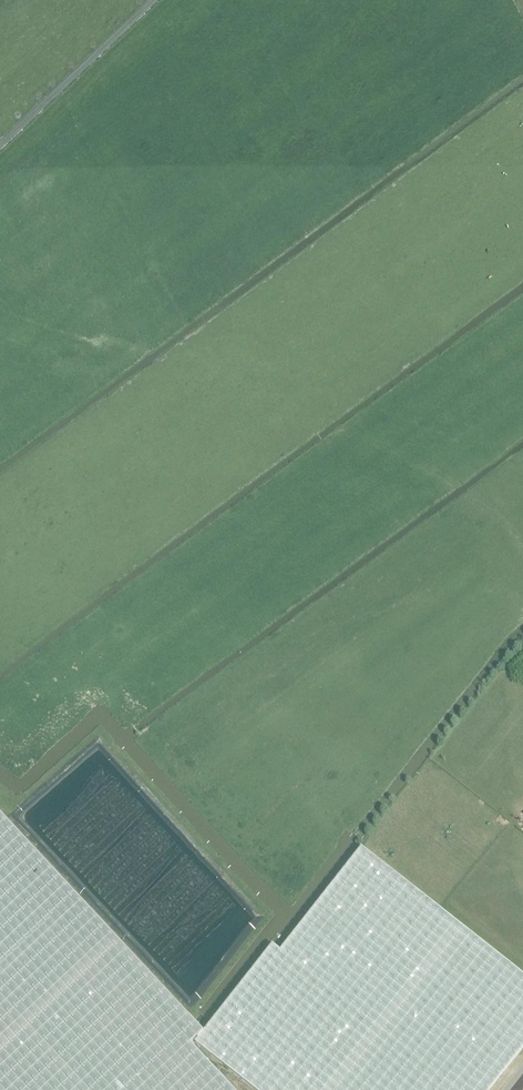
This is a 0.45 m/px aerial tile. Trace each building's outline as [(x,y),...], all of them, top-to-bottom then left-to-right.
[(41,906),(179,1059),(203,1030),(0,815),(0,944),(41,906)] [(193,1044),(252,1089),(488,1089),(522,1045),(522,976),(359,848),(302,920),(278,951),(270,945),(193,1044)] [(0,944),(0,1089),(233,1089),(192,1046),(179,1059),(41,906),(0,944)]
